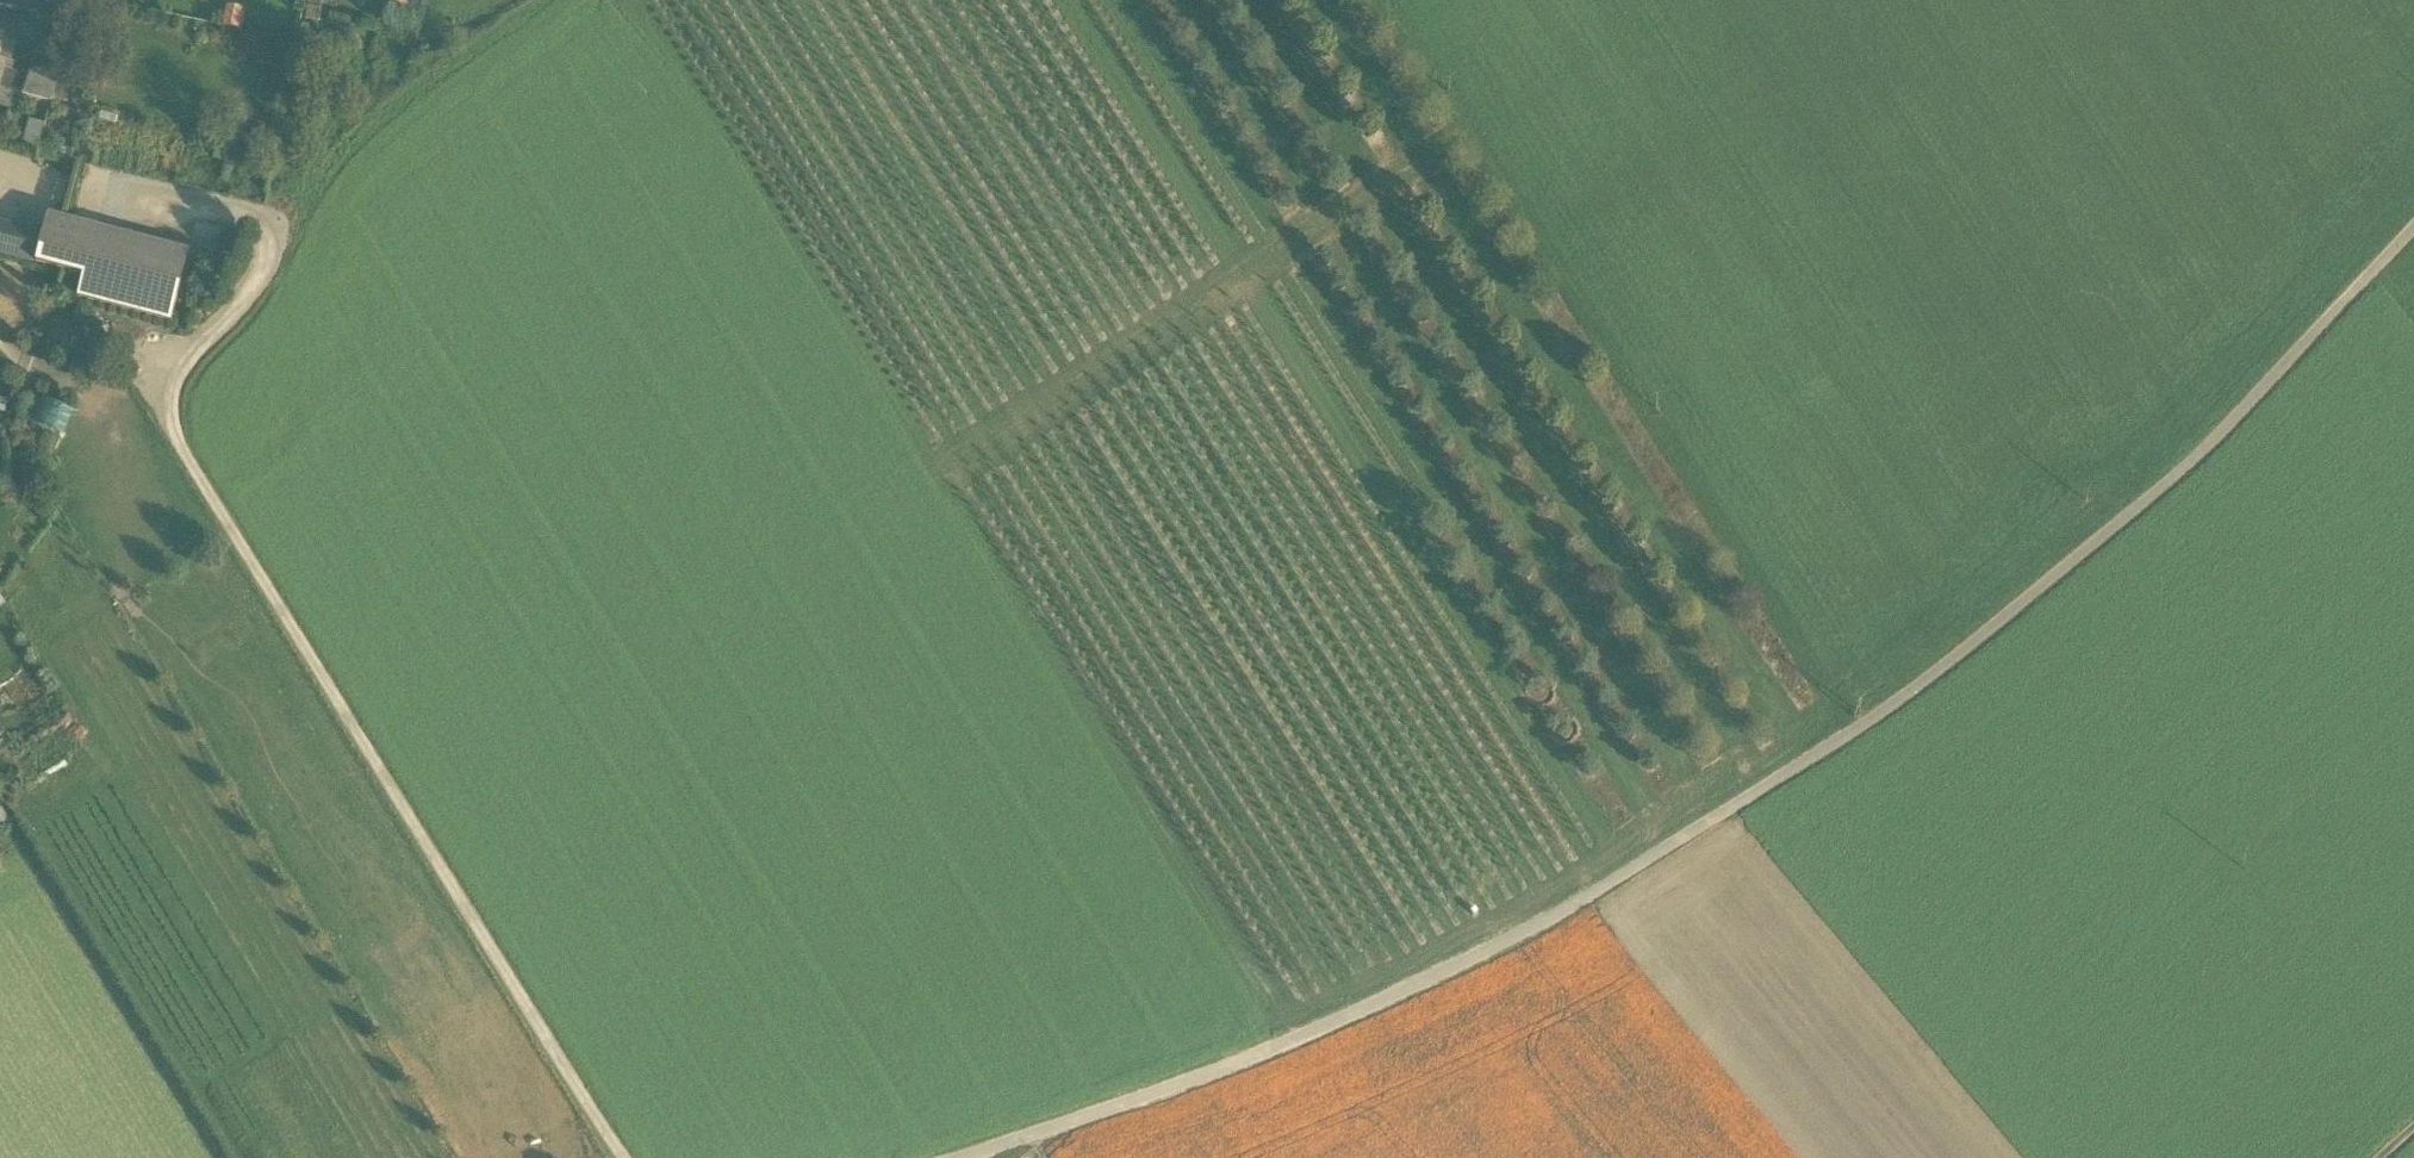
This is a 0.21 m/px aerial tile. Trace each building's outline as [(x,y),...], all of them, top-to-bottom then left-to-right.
[(80,1),(78,0),(0,0),(0,6),(40,16),(39,20),(75,28),(80,1)] [(226,6),(222,28),(239,32),(243,9),(226,6)] [(323,11),(306,8),(303,22),(320,26),(323,11)] [(8,93),(8,94),(14,96),(36,102),(51,106),(58,81),(3,63),(0,62),(0,91),(8,93)] [(14,96),(8,94),(8,93),(0,91),(0,104),(11,107),(14,96)] [(37,156),(51,106),(36,102),(22,152),(37,156)] [(49,218),(43,240),(36,266),(85,279),(98,231),(49,218)] [(36,266),(43,240),(0,229),(0,257),(36,266)] [(190,255),(98,231),(85,279),(80,299),(172,323),(190,255)]
